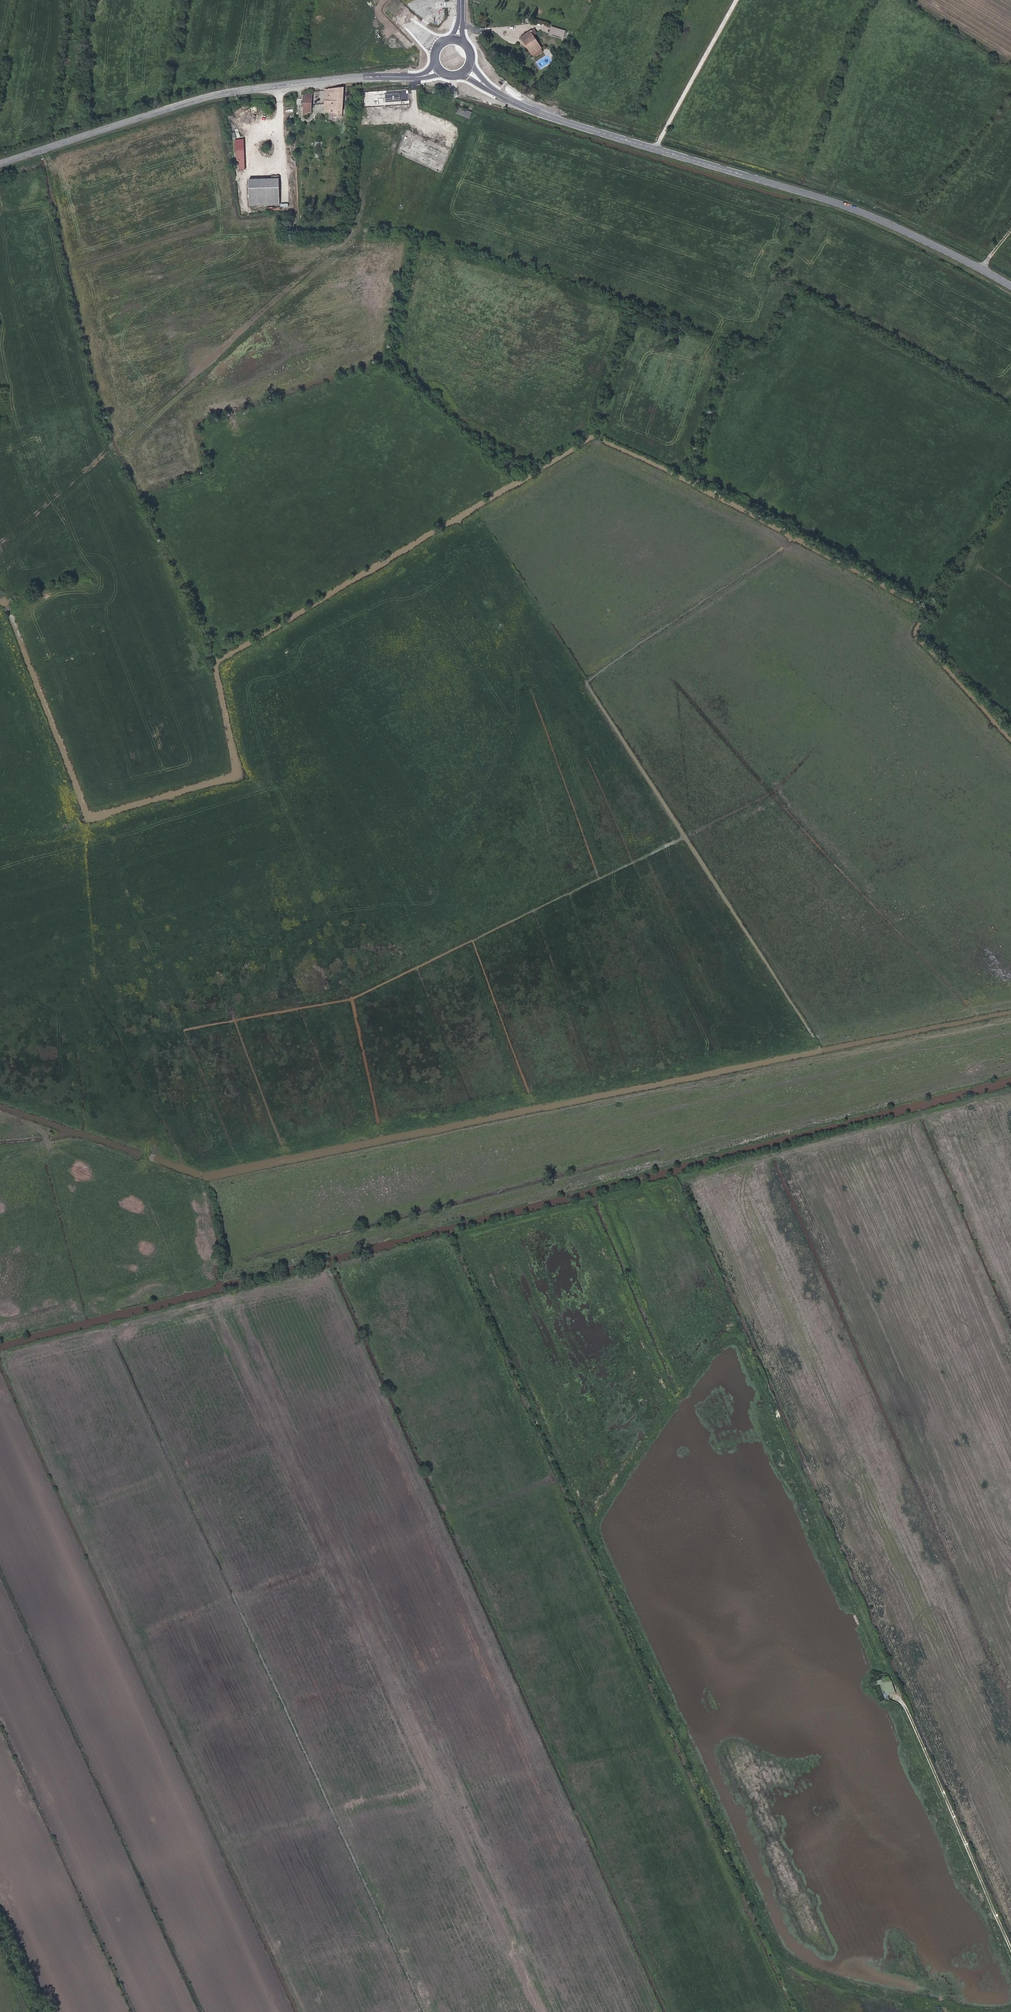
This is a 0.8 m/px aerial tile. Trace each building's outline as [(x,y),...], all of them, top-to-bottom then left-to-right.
[(553,26),(551,34),(565,38),(567,31),(553,26)] [(533,53),(543,47),(533,30),(523,37),(533,53)] [(539,55),(546,51),(543,47),(533,53),(535,56),(538,54),(539,55)] [(331,116),(342,116),(344,85),(326,87),(326,89),(325,111),(331,112),(331,116)] [(312,110),(313,92),(305,92),(304,112),(308,112),(309,110),(312,110)] [(456,114),(470,119),(472,112),(458,107),(456,114)] [(283,204),(279,177),(249,181),(253,208),(283,204)] [(717,1176),(715,1167),(704,1170),(706,1180),(717,1176)] [(348,1276),(351,1284),(359,1281),(356,1273),(348,1276)] [(234,1296),(227,1299),(238,1325),(245,1322),(238,1308),(240,1307),(234,1296)] [(188,1310),(199,1307),(197,1301),(186,1304),(188,1310)] [(189,1311),(188,1310),(186,1304),(173,1308),(175,1315),(189,1311)] [(888,1696),(896,1693),(890,1676),(883,1678),(885,1682),(883,1683),(888,1696)]
